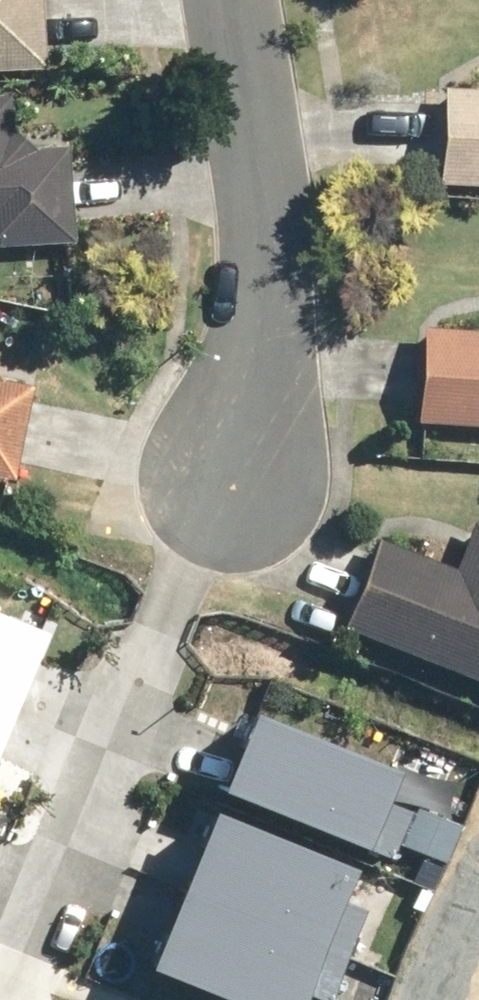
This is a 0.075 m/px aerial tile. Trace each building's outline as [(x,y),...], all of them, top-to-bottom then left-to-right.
[(51,68),(50,0),(0,0),(0,69),(51,68)] [(448,85),(442,185),(478,187),(478,86),(448,85)] [(0,99),(0,248),(75,245),(70,135),(14,138),(12,99),(0,99)] [(430,327),(424,420),(478,424),(478,330),(430,327)] [(21,479),(41,371),(0,363),(0,475),(21,479)] [(478,520),(460,566),(380,536),(345,627),(478,678),(478,521),(478,520)] [(0,604),(0,693),(10,697),(41,621),(0,604)] [(0,693),(0,721),(10,697),(0,693)] [(251,706),(223,772),(362,832),(391,766),(251,706)] [(209,801),(181,877),(327,930),(355,854),(209,801)] [(153,953),(281,999),(301,999),(327,930),(181,877),(153,953)]
